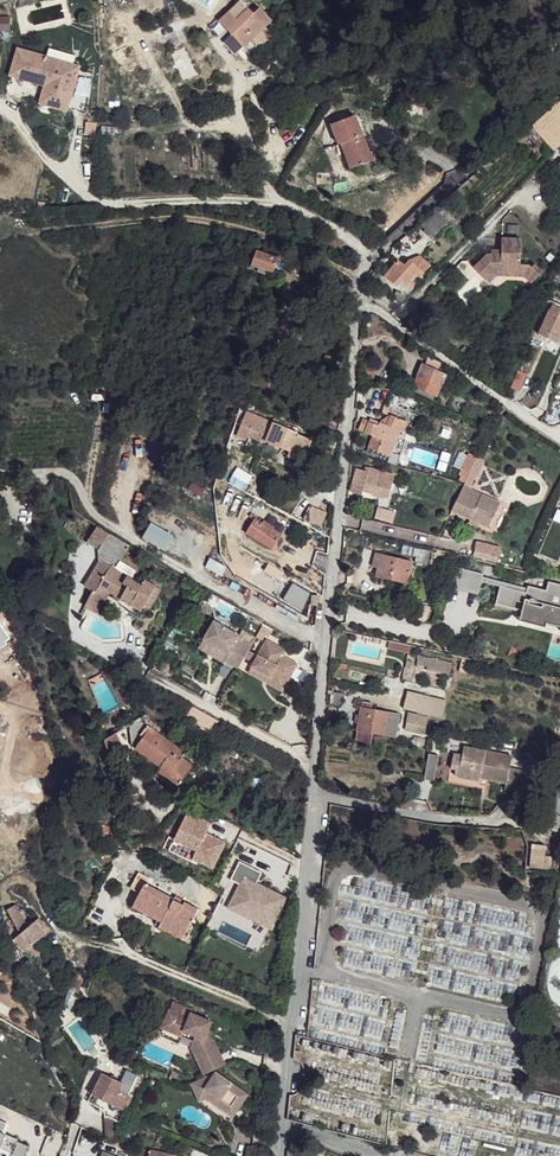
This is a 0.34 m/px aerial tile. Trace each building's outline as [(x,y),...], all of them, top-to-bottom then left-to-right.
[(242,47),(252,38),(241,25),(250,18),(246,14),(249,10),(248,9),(236,19),(229,12),(219,21),(242,47)] [(241,25),(252,38),(265,26),(271,21),(262,9),(254,15),(249,10),(246,14),(250,18),(241,25)] [(252,38),(259,45),(265,40),(272,33),(265,26),(252,38)] [(286,35),(282,40),(288,46),(293,41),(286,35)] [(54,87),(47,109),(66,115),(77,78),(55,71),(58,63),(17,51),(10,73),(54,87)] [(55,71),(77,78),(80,70),(58,63),(55,71)] [(44,88),(38,106),(47,109),(54,87),(10,73),(9,78),(44,88)] [(533,126),(555,150),(559,145),(559,127),(547,113),(533,126)] [(350,169),(375,159),(372,152),(370,153),(355,115),(330,124),(338,145),(341,145),(350,169)] [(421,226),(425,229),(439,213),(435,210),(421,226)] [(439,213),(425,229),(424,230),(432,237),(447,220),(439,213)] [(473,267),(487,282),(495,276),(524,276),(531,283),(542,271),(534,264),(531,268),(529,266),(520,265),(521,239),(501,238),(501,250),(501,254),(491,253),(487,253),(473,267)] [(272,272),(278,258),(257,249),(252,265),(272,272)] [(404,263),(407,266),(410,262),(424,273),(430,266),(418,255),(408,259),(404,263)] [(385,276),(394,283),(399,278),(407,269),(408,267),(407,266),(404,263),(399,259),(385,276)] [(407,269),(418,278),(424,273),(410,262),(407,266),(408,267),(407,269)] [(399,278),(411,288),(418,278),(407,269),(399,278)] [(393,296),(402,303),(407,299),(397,291),(393,296)] [(427,305),(437,314),(445,304),(434,295),(427,305)] [(545,320),(538,335),(557,344),(559,337),(559,303),(554,301),(550,310),(545,308),(541,318),(545,320)] [(196,348),(207,352),(210,342),(199,339),(196,348)] [(441,362),(429,357),(425,365),(424,364),(414,385),(436,396),(446,374),(437,369),(441,362)] [(364,379),(375,379),(376,363),(366,363),(364,379)] [(517,371),(511,387),(519,390),(525,374),(517,371)] [(388,425),(394,412),(393,411),(382,423),(388,425)] [(379,429),(394,436),(398,430),(403,417),(394,412),(388,425),(382,423),(379,429)] [(403,417),(398,430),(403,432),(408,419),(403,417)] [(244,441),(245,438),(257,442),(260,434),(263,425),(244,418),(237,438),(244,441)] [(360,429),(375,436),(391,443),(394,436),(379,429),(382,423),(371,418),(370,422),(364,419),(360,429)] [(260,434),(267,437),(271,425),(265,422),(263,425),(260,434)] [(267,437),(265,443),(289,452),(301,457),(308,439),(296,435),(298,434),(272,424),(271,425),(267,437)] [(375,436),(372,444),(389,451),(391,443),(375,436)] [(227,446),(242,452),(245,445),(229,439),(227,446)] [(303,464),(312,441),(308,439),(301,457),(289,452),(287,457),(303,464)] [(470,469),(474,460),(467,457),(461,469),(463,470),(459,481),(465,482),(470,469)] [(482,462),(475,458),(465,482),(471,485),(475,475),(476,476),(482,462)] [(351,490),(362,494),(363,490),(374,493),(380,470),(369,468),(368,471),(358,468),(351,490)] [(395,475),(380,470),(374,493),(389,498),(395,475)] [(213,488),(235,499),(240,491),(216,478),(213,488)] [(500,502),(463,485),(452,509),(471,518),(476,521),(488,527),(500,502)] [(301,513),(316,522),(324,508),(309,499),(301,513)] [(378,507),(374,518),(393,523),(396,512),(378,507)] [(476,521),(471,518),(467,524),(475,528),(476,521)] [(246,533),(273,550),(282,534),(272,529),(273,526),(265,521),(263,524),(254,519),(246,533)] [(140,538),(165,548),(172,531),(147,521),(140,538)] [(121,562),(130,548),(98,526),(88,542),(99,550),(98,560),(88,578),(99,585),(86,607),(98,615),(112,592),(131,605),(133,601),(144,608),(145,607),(157,587),(146,580),(142,586),(132,580),(137,572),(121,562)] [(475,551),(491,554),(493,544),(478,541),(475,551)] [(206,565),(222,573),(230,558),(215,549),(206,565)] [(378,574),(392,577),(392,579),(408,583),(413,561),(377,553),(375,562),(380,563),(379,568),(378,574)] [(453,585),(478,591),(480,582),(499,587),(497,602),(515,608),(515,601),(525,603),(526,599),(545,604),(559,607),(559,584),(549,580),(546,590),(529,585),(527,587),(482,574),(457,566),(453,585)] [(157,587),(145,607),(150,610),(162,590),(157,587)] [(282,612),(302,625),(308,600),(293,591),(282,612)] [(424,611),(429,597),(414,592),(409,606),(424,611)] [(131,605),(142,612),(144,608),(133,601),(131,605)] [(208,618),(199,613),(194,623),(203,628),(208,618)] [(243,633),(219,620),(209,639),(234,653),(231,659),(244,667),(247,660),(251,652),(252,649),(240,641),(243,633)] [(273,630),(264,624),(258,637),(263,640),(266,635),(270,637),(273,630)] [(209,639),(204,647),(229,662),(231,659),(234,653),(209,639)] [(411,644),(389,639),(388,646),(409,651),(411,644)] [(287,650),(269,641),(260,657),(256,666),(252,672),(267,680),(269,676),(281,683),(286,674),(291,677),(298,665),(284,657),(287,650)] [(260,657),(251,652),(247,660),(256,666),(260,657)] [(419,654),(417,662),(427,664),(427,668),(449,673),(452,661),(419,654)] [(123,707),(134,701),(108,668),(103,671),(123,707)] [(269,676),(267,680),(284,690),(291,677),(286,674),(281,683),(269,676)] [(433,710),(436,710),(438,702),(439,694),(416,690),(414,700),(413,706),(421,708),(424,708),(433,710)] [(370,732),(397,737),(401,713),(372,708),(372,703),(363,701),(357,735),(369,737),(370,732)] [(410,731),(425,736),(431,715),(423,712),(421,716),(414,714),(410,731)] [(152,727),(154,728),(158,724),(147,715),(141,718),(152,727)] [(154,728),(164,736),(168,730),(158,724),(154,728)] [(182,783),(194,767),(183,758),(178,754),(182,749),(164,736),(154,728),(147,737),(146,736),(136,749),(162,768),(159,772),(182,783)] [(110,751),(116,749),(123,743),(117,732),(103,742),(106,743),(110,751)] [(413,744),(420,745),(420,744),(422,737),(415,735),(413,744)] [(430,739),(422,737),(420,744),(428,746),(430,739)] [(512,756),(465,745),(458,775),(471,778),(473,768),(480,769),(479,776),(505,782),(504,788),(521,792),(526,772),(510,768),(512,756)] [(183,758),(187,753),(182,749),(178,754),(183,758)] [(428,753),(425,777),(435,778),(438,755),(428,753)] [(473,768),(471,778),(478,780),(479,776),(480,769),(473,768)] [(157,775),(176,790),(182,783),(159,772),(157,775)] [(189,810),(175,839),(197,850),(193,858),(213,867),(226,842),(210,835),(209,837),(204,834),(206,832),(211,820),(189,810)] [(107,828),(99,825),(97,831),(101,832),(99,841),(100,843),(103,842),(106,834),(107,833),(107,828)] [(533,843),(530,866),(552,868),(553,855),(545,855),(546,844),(533,843)] [(240,883),(232,899),(275,920),(286,896),(257,882),(262,871),(240,860),(231,878),(240,883)] [(145,883),(132,907),(154,918),(156,914),(173,923),(176,919),(189,926),(199,908),(185,901),(183,904),(174,899),(175,898),(145,883)] [(183,904),(185,901),(187,898),(177,893),(175,898),(174,899),(183,904)] [(232,899),(229,906),(272,927),(275,920),(232,899)] [(7,909),(19,930),(26,925),(15,904),(7,909)] [(156,914),(154,918),(161,922),(159,927),(183,939),(189,926),(176,919),(173,923),(156,914)] [(19,930),(24,940),(39,926),(33,919),(26,925),(19,930)] [(24,940),(31,946),(39,940),(41,941),(46,934),(39,926),(24,940)] [(29,949),(36,955),(46,947),(41,941),(39,940),(31,946),(29,949)] [(65,1015),(79,993),(73,982),(59,1012),(65,1015)] [(175,999),(171,1007),(166,1019),(174,1022),(171,1027),(185,1033),(187,1028),(199,1032),(197,1037),(198,1038),(188,1044),(201,1071),(222,1059),(209,1037),(207,1033),(210,1025),(213,1018),(191,1009),(190,1012),(189,1015),(178,1010),(180,1007),(182,1002),(175,999)] [(174,1022),(166,1019),(164,1024),(171,1027),(174,1022)] [(185,1033),(197,1037),(199,1032),(187,1028),(185,1033)] [(215,1069),(190,1082),(199,1099),(204,1097),(214,1092),(236,1108),(247,1093),(215,1069)] [(184,1075),(174,1070),(171,1078),(181,1082),(184,1075)] [(111,1102),(111,1109),(122,1108),(124,1109),(130,1094),(119,1089),(122,1081),(102,1071),(91,1092),(111,1102)] [(214,1092),(204,1097),(230,1115),(236,1108),(214,1092)] [(108,1113),(104,1114),(105,1133),(111,1136),(120,1120),(108,1113)]
